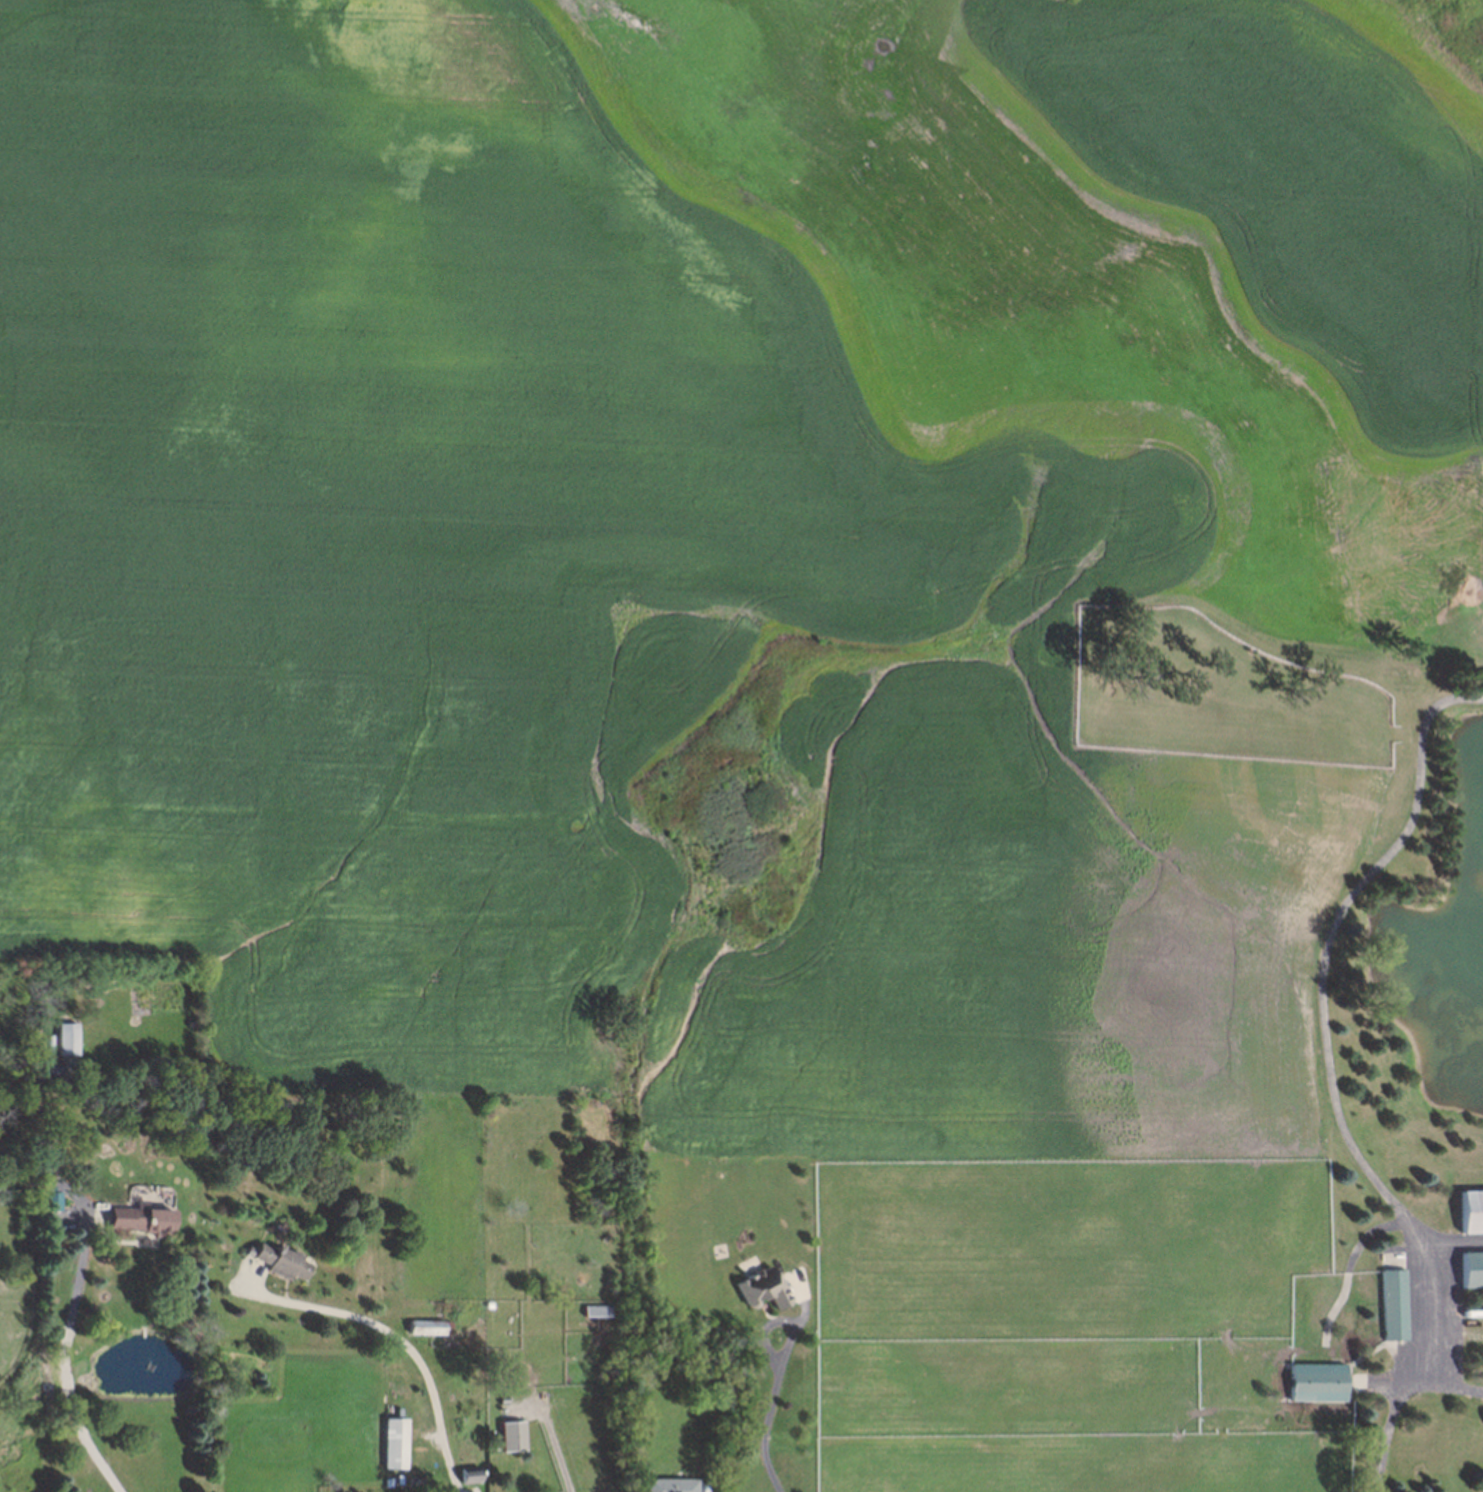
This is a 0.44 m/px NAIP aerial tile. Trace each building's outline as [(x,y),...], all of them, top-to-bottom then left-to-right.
[(54,1022),(71,1022),(71,1056),(54,1056),(54,1022)] [(42,1052),(43,1034),(51,1034),(50,1053),(42,1052)] [(1458,1191),(1482,1190),(1482,1234),(1459,1234),(1458,1191)] [(103,1231),(103,1206),(167,1208),(166,1232),(103,1231)] [(298,1282),(246,1257),(257,1235),(308,1260),(298,1282)] [(1459,1253),(1482,1252),(1482,1288),(1462,1289),(1459,1253)] [(731,1283),(749,1273),(749,1270),(754,1268),(757,1269),(766,1264),(786,1300),(771,1308),(763,1293),(753,1299),(753,1300),(752,1304),(748,1306),(744,1305),(743,1304),(742,1304),(731,1283)] [(1381,1271),(1404,1271),(1408,1339),(1384,1340),(1381,1271)] [(448,1320),(447,1326),(441,1325),(441,1333),(407,1333),(407,1318),(441,1318),(441,1319),(448,1320)] [(1291,1365),(1349,1364),(1349,1401),(1291,1401),(1291,1365)] [(403,1468),(381,1467),(383,1417),(405,1418),(403,1468)] [(498,1423),(521,1421),(523,1450),(500,1452),(498,1423)] [(458,1479),(457,1464),(476,1462),(477,1478),(458,1479)] [(381,1484),(381,1475),(422,1476),(422,1485),(381,1484)] [(692,1476),(692,1491),(641,1491),(641,1476),(692,1476)]
